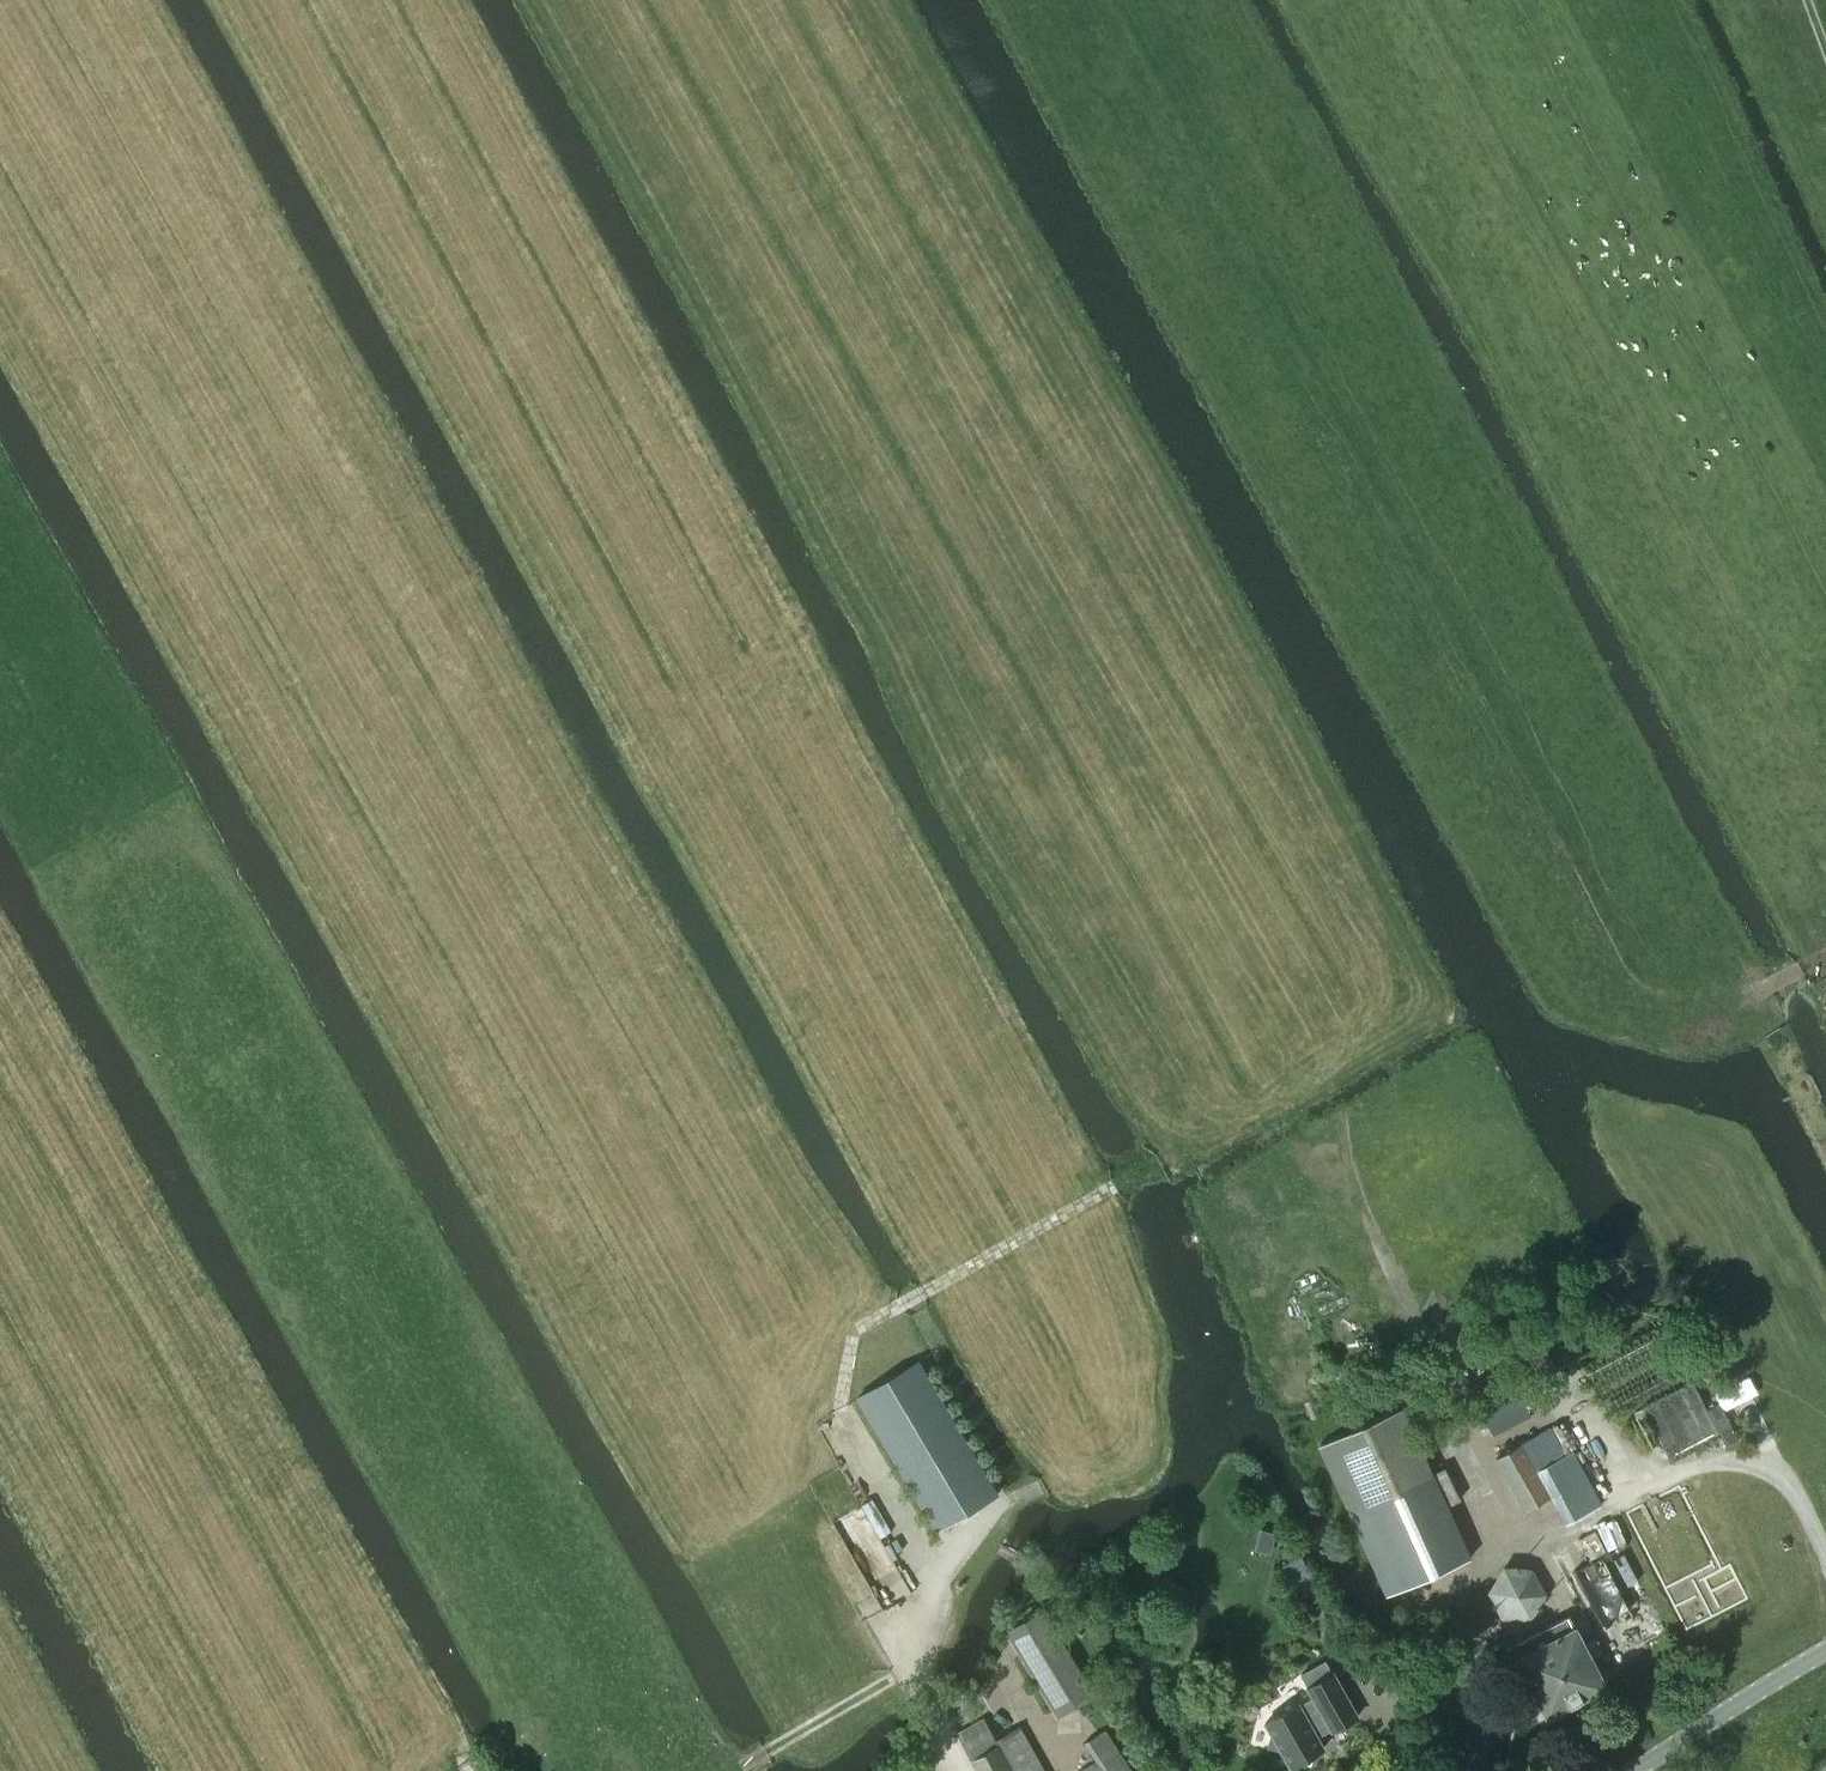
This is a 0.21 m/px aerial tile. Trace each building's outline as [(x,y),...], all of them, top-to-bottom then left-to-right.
[(919,1360),(859,1397),(936,1529),(997,1492),(919,1360)] [(1483,1417),(1492,1434),(1531,1414),(1522,1397),(1483,1417)] [(1319,1445),(1367,1549),(1388,1595),(1469,1558),(1448,1512),(1401,1408),(1319,1445)] [(1600,1504),(1572,1452),(1566,1455),(1551,1428),(1496,1457),(1525,1510),(1563,1490),(1577,1516),(1600,1504)] [(1604,1525),(1550,1553),(1594,1638),(1601,1652),(1610,1670),(1672,1638),(1654,1604),(1646,1608),(1604,1525)] [(1301,1553),(1282,1565),(1301,1598),(1321,1586),(1301,1553)] [(1490,1591),(1503,1615),(1531,1616),(1545,1593),(1532,1568),(1504,1567),(1490,1591)] [(1058,1714),(1095,1692),(1044,1608),(1007,1631),(1058,1714)] [(1571,1616),(1517,1644),(1554,1718),(1608,1688),(1571,1616)] [(1333,1672),(1332,1673),(1325,1658),(1300,1672),(1308,1687),(1307,1687),(1315,1702),(1302,1709),(1298,1703),(1265,1722),(1271,1733),(1267,1746),(1280,1749),(1290,1766),(1301,1760),(1310,1763),(1313,1753),(1323,1747),(1315,1732),(1328,1724),(1331,1730),(1357,1715),(1333,1672)] [(1021,1725),(996,1739),(985,1719),(959,1733),(979,1770),(1046,1770),(1021,1725)] [(1106,1729),(1086,1742),(1098,1760),(1081,1770),(1133,1770),(1106,1729)]
